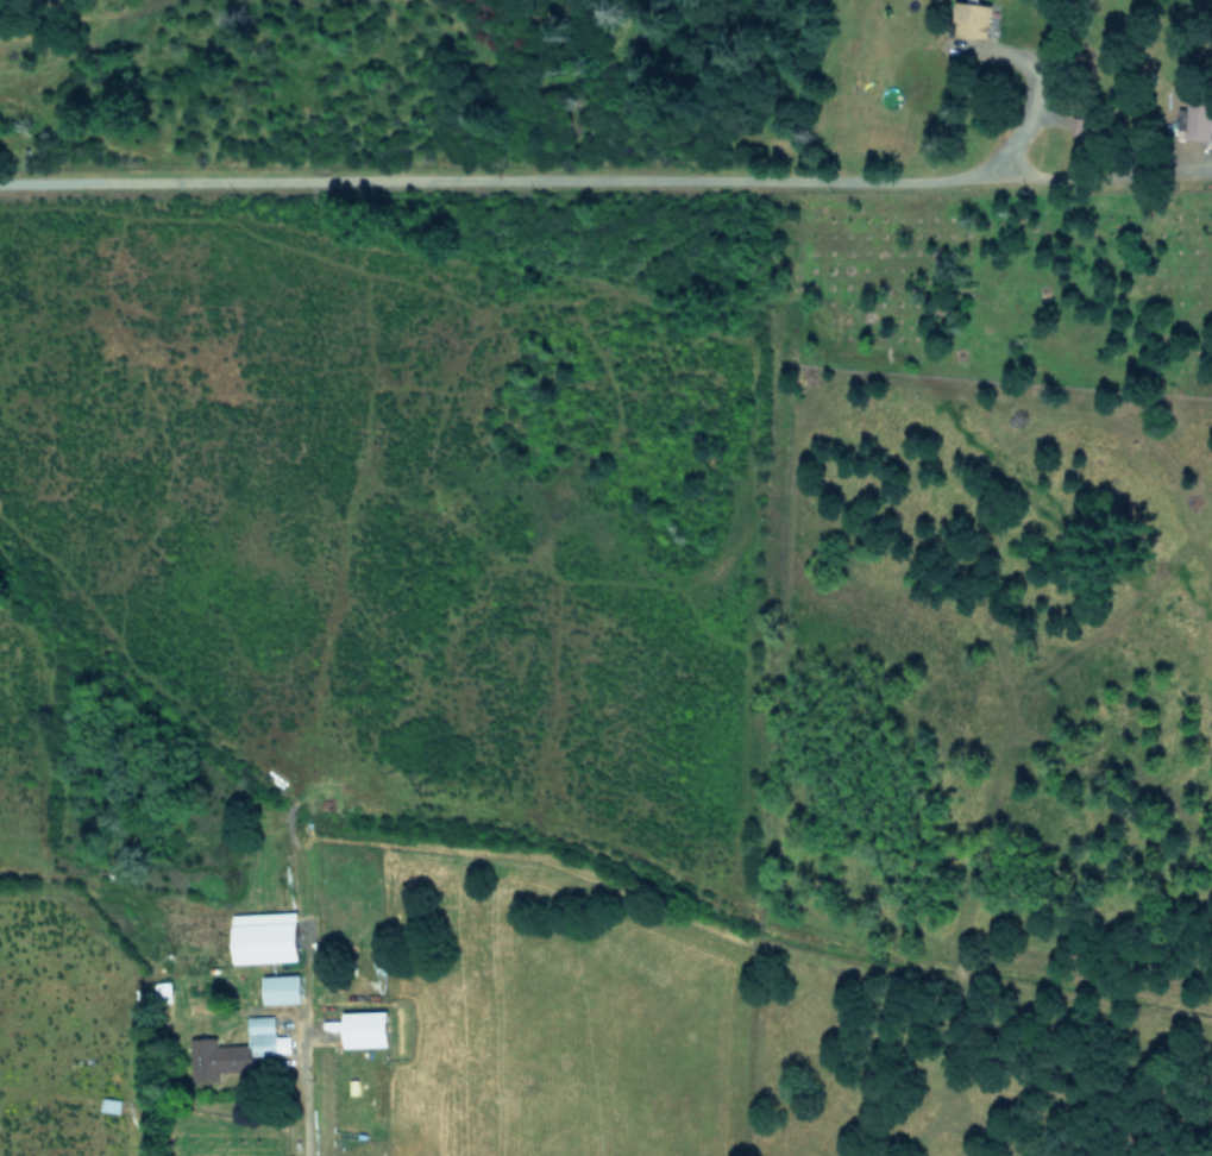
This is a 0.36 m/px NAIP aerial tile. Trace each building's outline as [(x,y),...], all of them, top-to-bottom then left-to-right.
[(988,38),(990,3),(956,2),(954,37),(988,38)] [(1211,141),(1211,100),(1188,99),(1186,140),(1211,141)] [(231,913),(233,962),(298,960),(297,912),(231,913)] [(262,975),(263,1003),(300,1002),(299,974),(262,975)] [(155,981),(156,996),(171,996),(171,981),(155,981)] [(341,1012),(343,1047),(388,1045),(386,1010),(341,1012)] [(248,1043),(217,1045),(216,1037),(197,1038),(198,1072),(252,1069),(252,1054),(276,1053),(274,1015),(247,1016),(248,1043)]
